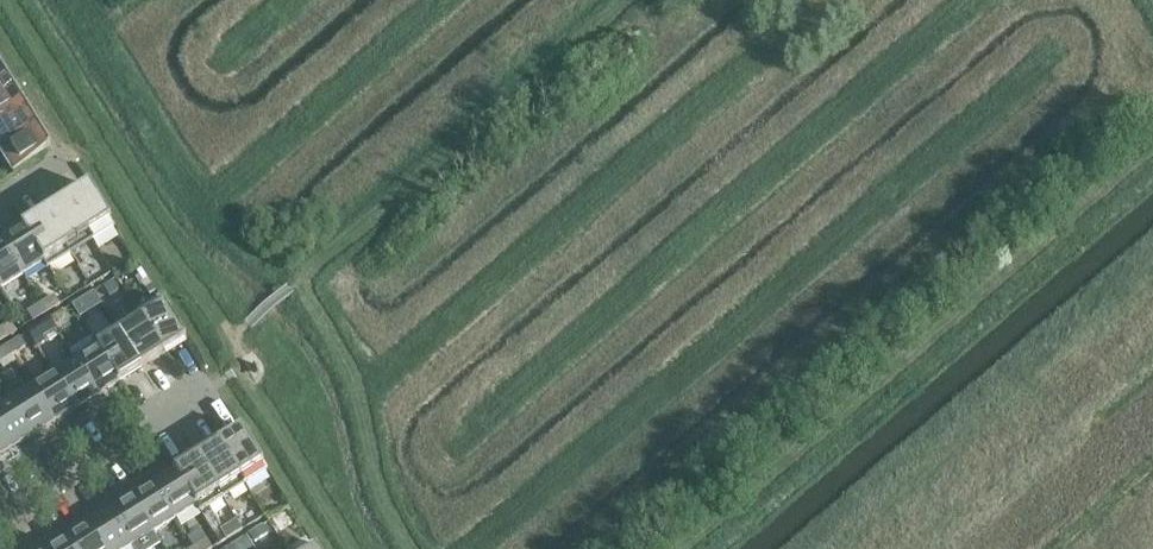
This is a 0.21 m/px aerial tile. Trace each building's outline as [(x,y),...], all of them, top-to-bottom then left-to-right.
[(10,84),(0,68),(0,91),(10,84)] [(24,106),(10,84),(0,91),(0,121),(24,106)] [(1,151),(38,128),(24,106),(0,121),(0,150),(1,151)] [(38,128),(1,151),(15,174),(52,151),(38,128)] [(90,185),(69,198),(68,200),(93,241),(116,227),(90,185)] [(68,200),(46,213),(72,255),(93,241),(68,200)] [(72,255),(46,213),(24,227),(50,268),(72,255)] [(24,227),(2,240),(24,276),(44,263),(48,269),(50,268),(24,227)] [(2,240),(0,242),(0,285),(2,289),(24,276),(2,240)] [(113,281),(105,286),(110,295),(119,290),(113,281)] [(42,304),(48,313),(61,305),(55,296),(42,304)] [(188,341),(162,300),(139,314),(165,355),(188,341)] [(34,321),(48,313),(42,304),(29,313),(34,321)] [(51,319),(57,328),(70,320),(65,311),(51,319)] [(165,355),(139,314),(117,328),(143,369),(165,355)] [(57,328),(51,319),(38,327),(44,336),(57,328)] [(4,341),(17,332),(11,324),(0,331),(0,335),(4,341)] [(143,369),(117,328),(95,341),(121,382),(143,369)] [(8,347),(13,355),(26,347),(21,338),(8,347)] [(91,338),(71,350),(77,361),(99,396),(121,382),(95,341),(94,342),(91,338)] [(8,347),(0,351),(0,364),(13,355),(8,347)] [(77,361),(56,374),(78,409),(99,396),(77,361)] [(78,409),(56,374),(34,388),(55,423),(78,409)] [(55,423),(34,388),(11,402),(33,437),(55,423)] [(11,402),(0,409),(0,432),(12,451),(33,437),(11,402)] [(243,429),(220,444),(246,485),(269,470),(243,429)] [(0,432),(0,458),(12,451),(0,432)] [(198,457),(224,498),(246,485),(220,444),(198,457)] [(198,457),(177,471),(202,512),(224,498),(198,457)] [(155,485),(177,520),(197,507),(201,513),(202,512),(177,471),(155,485)] [(155,485),(133,498),(155,533),(177,520),(155,485)] [(111,512),(133,547),(155,533),(133,498),(111,512)] [(89,526),(103,548),(134,548),(133,547),(111,512),(89,526)] [(238,520),(221,530),(228,540),(244,530),(238,520)] [(89,526),(67,539),(73,548),(103,548),(89,526)] [(264,526),(250,535),(255,542),(268,534),(264,526)] [(228,546),(229,548),(248,548),(255,545),(250,535),(228,546)] [(51,548),(73,548),(67,539),(51,548)] [(195,548),(213,548),(208,540),(195,548)]
